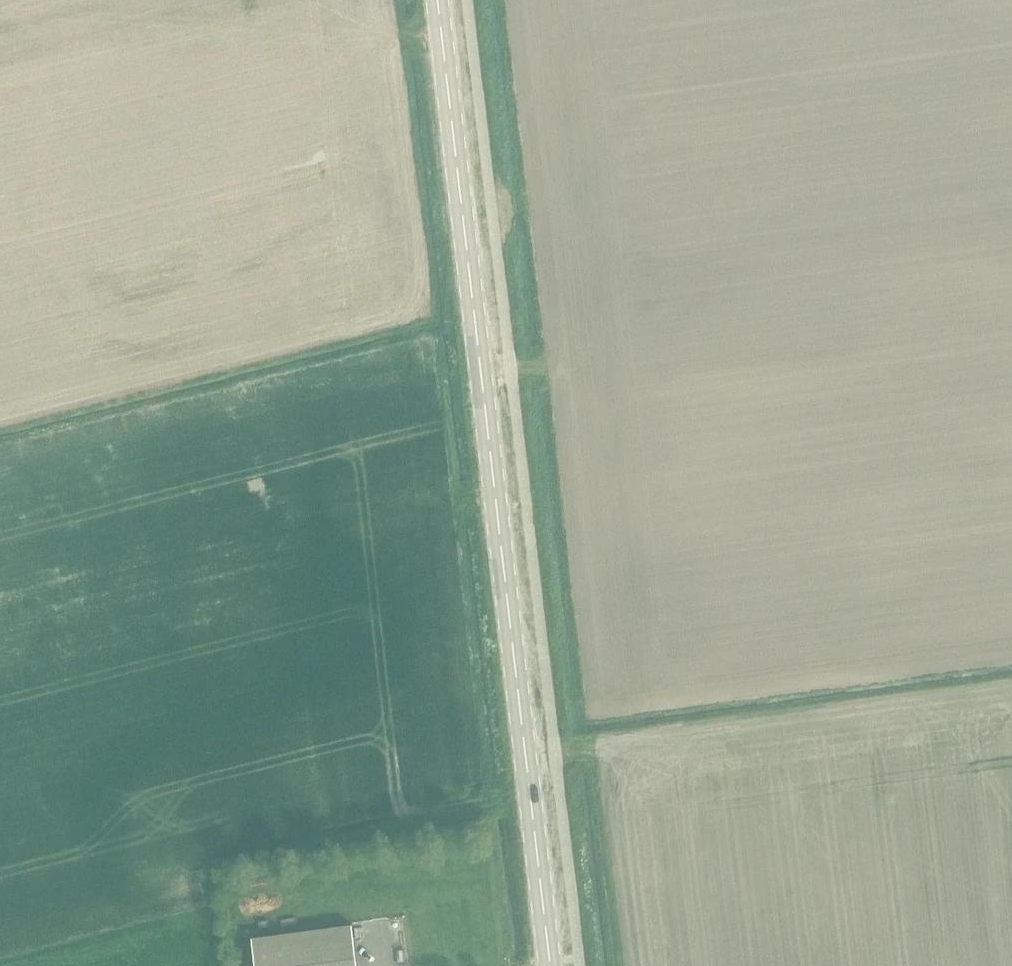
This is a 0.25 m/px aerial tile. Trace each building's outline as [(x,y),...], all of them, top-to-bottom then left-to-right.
[(251,935),(256,965),(359,965),(353,921),(251,935)]
